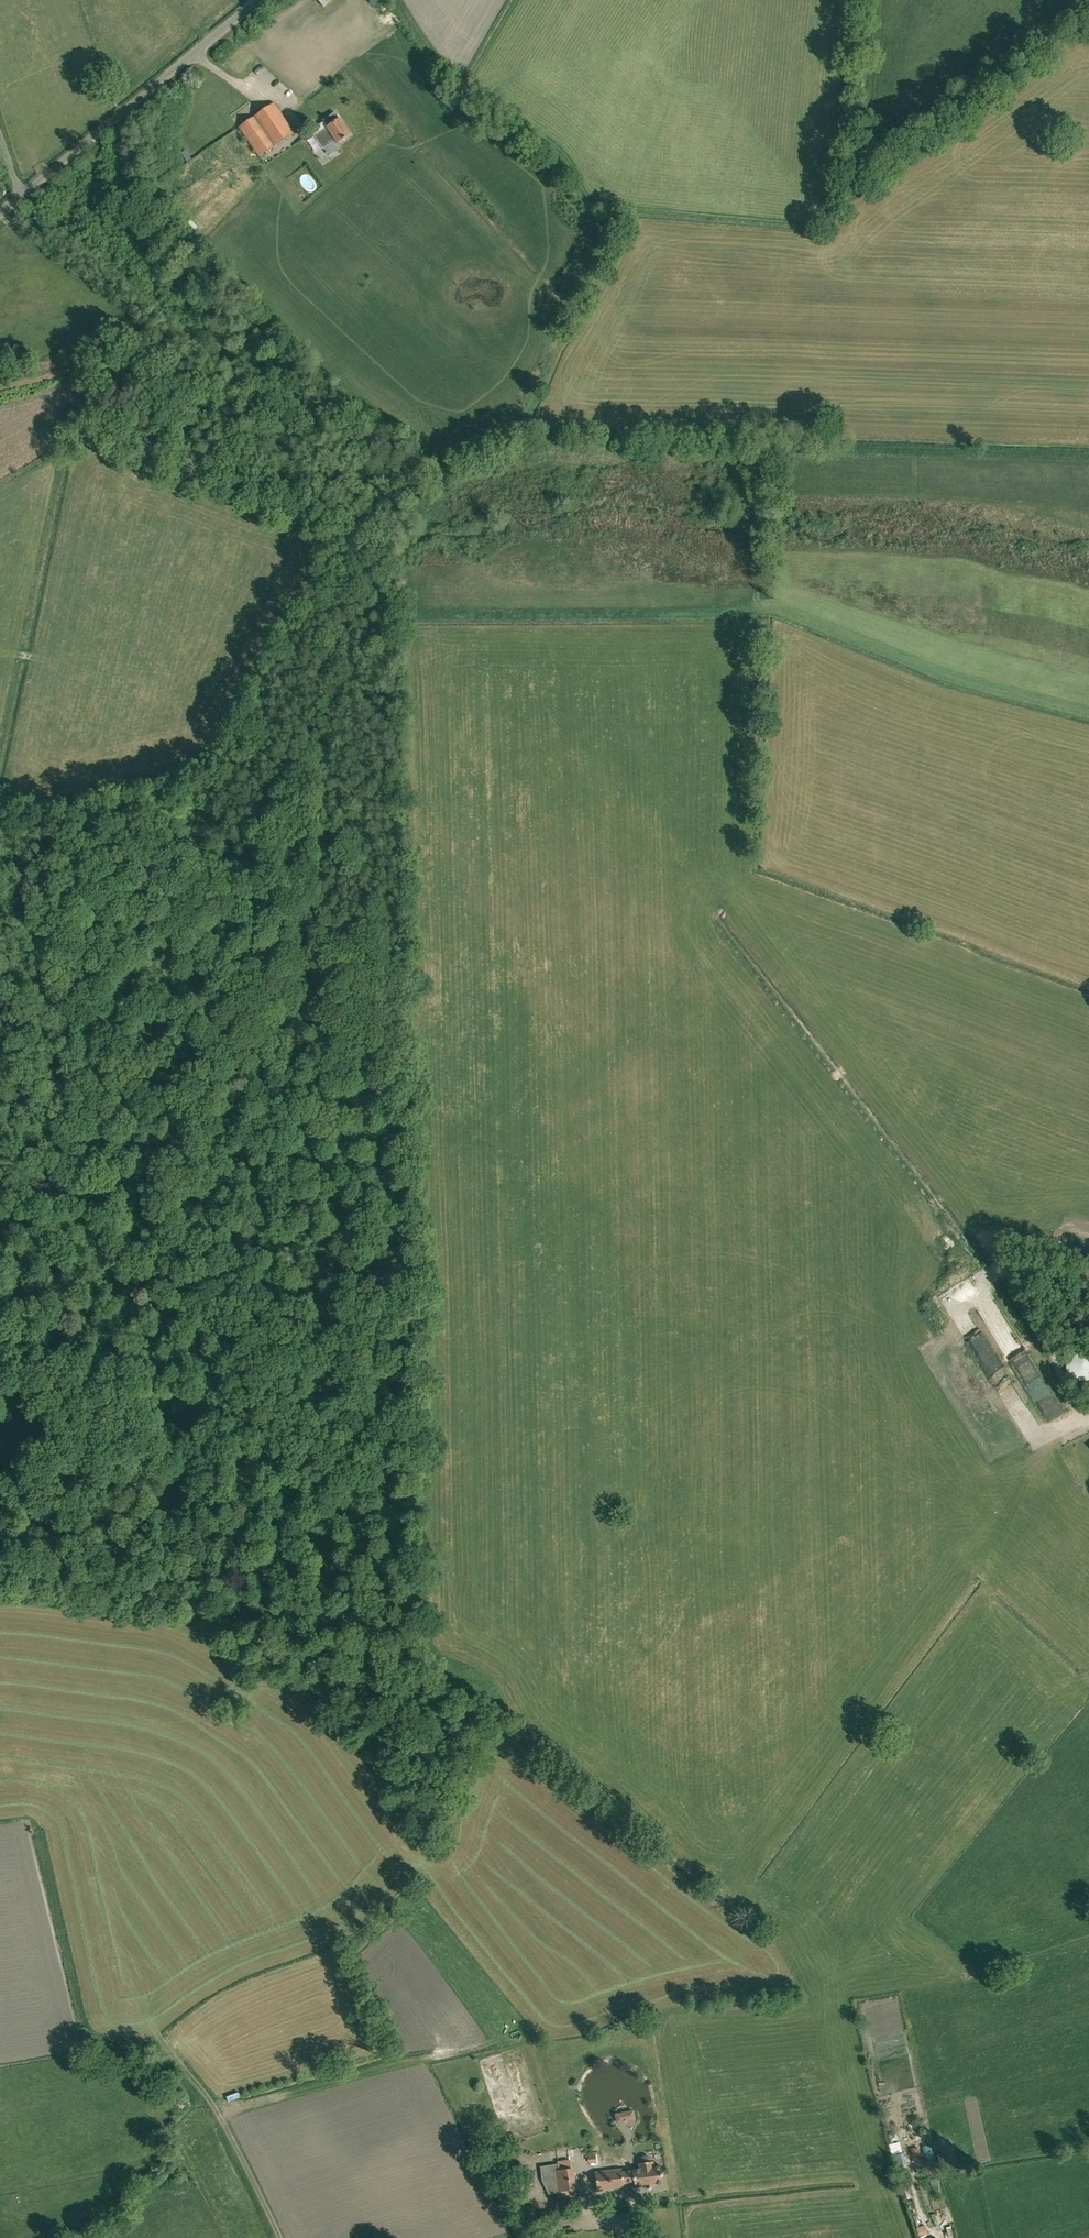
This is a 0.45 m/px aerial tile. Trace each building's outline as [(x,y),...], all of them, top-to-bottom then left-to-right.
[(239,127),(258,156),(293,132),(274,103),(239,127)] [(350,134),(340,118),(339,119),(335,113),(325,120),(328,125),(326,127),(337,143),(350,134)] [(1068,1309),(1077,1312),(1082,1300),(1073,1296),(1068,1309)] [(1066,1364),(1066,1366),(1066,1368),(1067,1370),(1068,1372),(1069,1374),(1070,1375),(1072,1377),(1073,1378),(1075,1379),(1077,1380),(1079,1380),(1081,1381),(1084,1381),(1086,1380),(1088,1380),(1088,1379),(1088,1348),(1088,1347),(1086,1347),(1084,1346),(1082,1346),(1080,1347),(1077,1347),(1075,1348),(1074,1349),(1072,1350),(1070,1352),(1069,1353),(1068,1355),(1067,1357),(1066,1359),(1066,1361),(1066,1364)] [(613,2113),(615,2123),(635,2119),(633,2109),(613,2113)] [(887,2144),(893,2170),(905,2167),(899,2141),(887,2144)] [(918,2147),(910,2149),(912,2156),(920,2154),(918,2147)] [(596,2155),(587,2156),(588,2163),(589,2163),(589,2165),(591,2165),(591,2163),(595,2162),(595,2164),(597,2164),(596,2155)] [(574,2167),(570,2167),(569,2159),(557,2160),(557,2163),(540,2166),(542,2180),(549,2193),(558,2192),(562,2195),(562,2199),(574,2198),(573,2188),(577,2188),(574,2167)] [(645,2186),(645,2188),(654,2187),(653,2185),(663,2183),(661,2166),(654,2167),(653,2161),(639,2163),(640,2169),(633,2170),(635,2187),(645,2186)] [(624,2185),(622,2170),(595,2174),(597,2189),(624,2185)] [(922,2225),(916,2227),(918,2236),(925,2234),(922,2225)]
